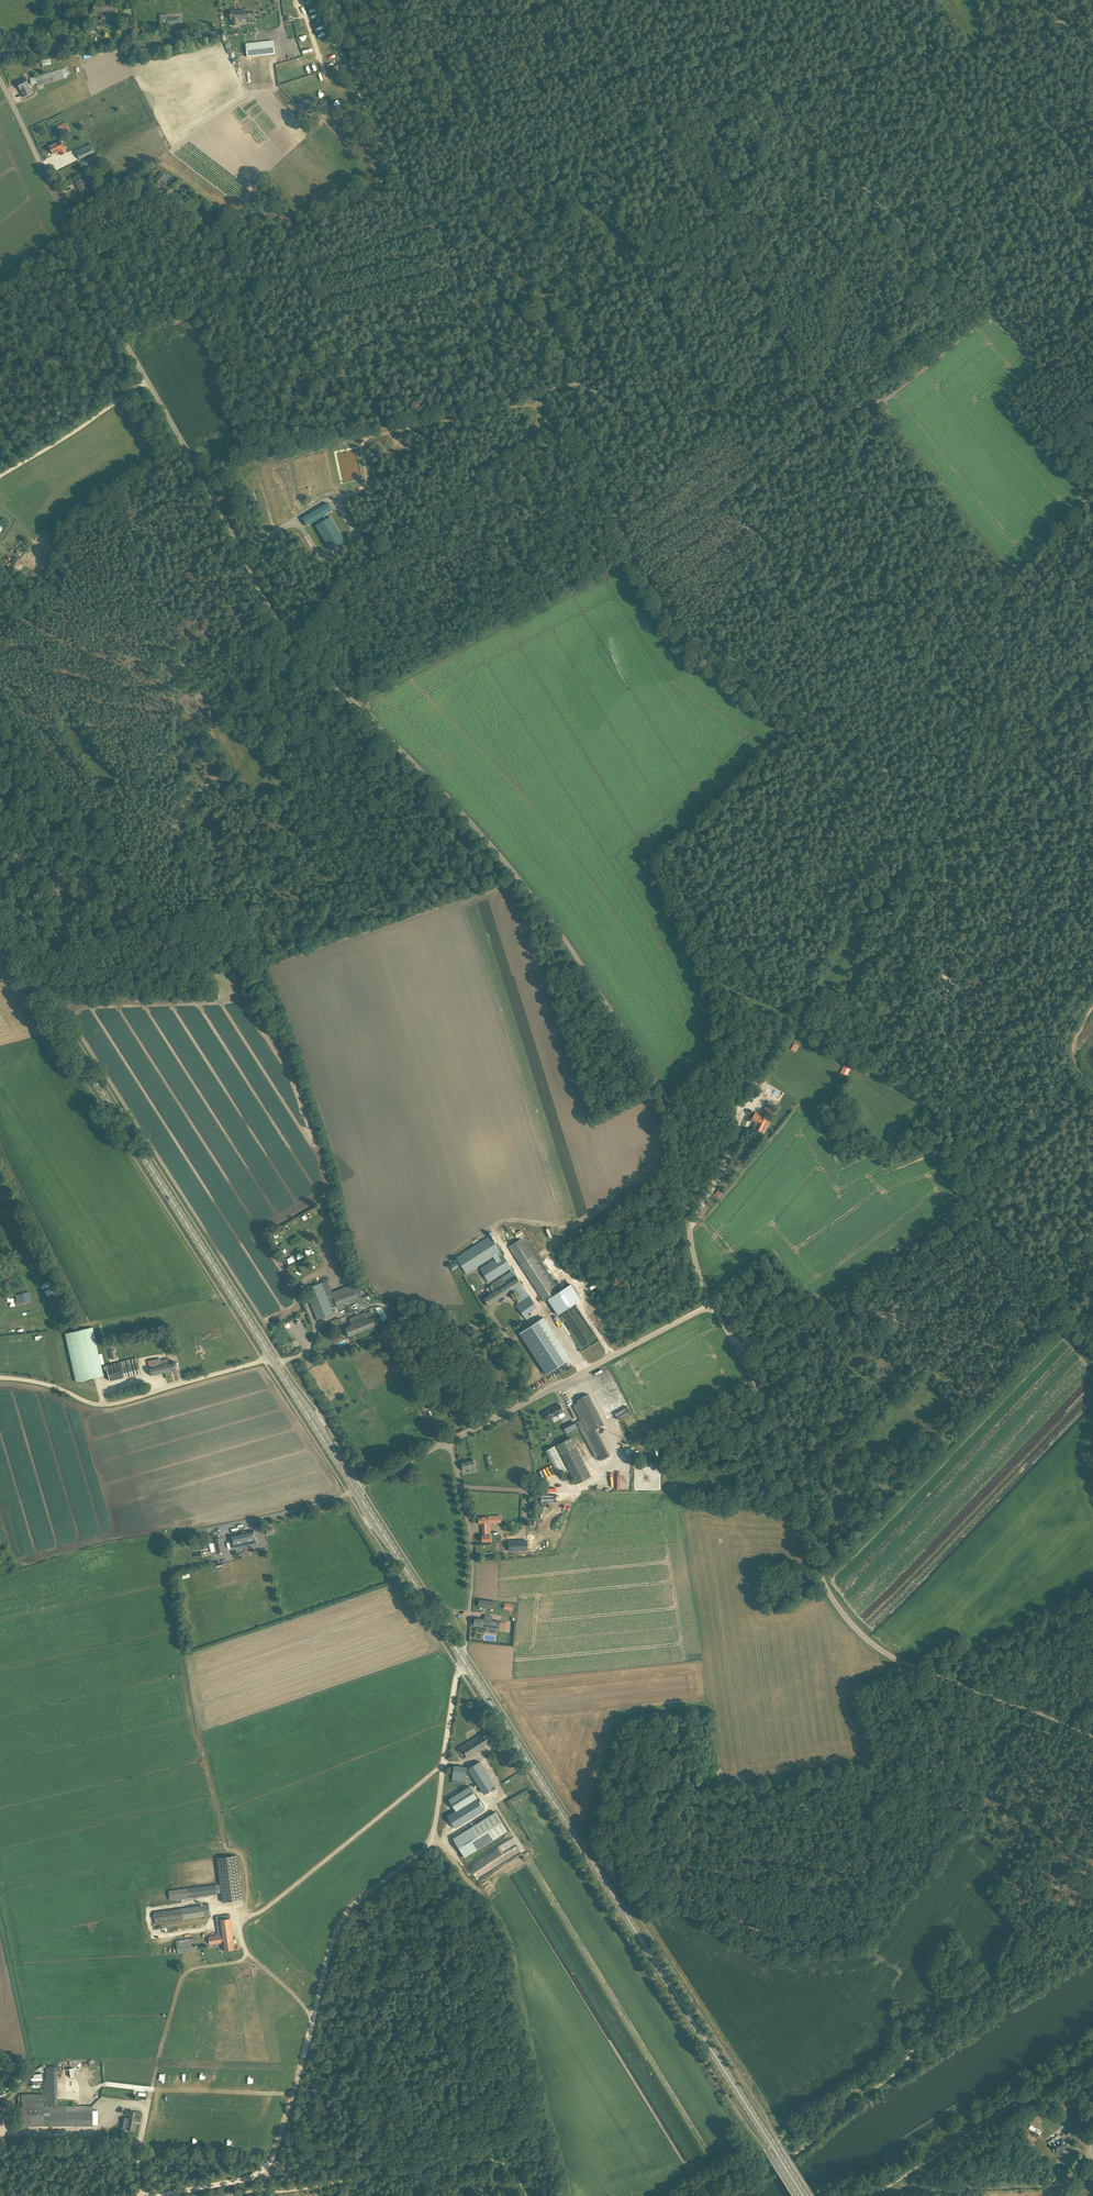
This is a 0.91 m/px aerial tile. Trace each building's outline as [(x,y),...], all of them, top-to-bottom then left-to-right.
[(94,4),(94,11),(101,11),(101,15),(102,15),(102,20),(99,20),(99,26),(114,26),(114,20),(108,20),(108,15),(116,15),(116,3),(94,4)] [(231,11),(231,19),(233,19),(234,26),(238,25),(237,19),(246,19),(246,11),(231,11)] [(160,14),(160,24),(163,24),(177,23),(181,23),(181,18),(168,18),(167,14),(160,14)] [(83,19),(74,20),(74,29),(83,29),(83,19)] [(144,26),(135,26),(136,34),(145,33),(144,26)] [(242,58),(246,91),(272,88),(269,55),(275,54),(273,40),(246,44),(248,57),(242,58)] [(38,86),(67,78),(66,75),(69,75),(67,68),(35,77),(38,86)] [(33,93),(25,78),(17,82),(21,90),(24,97),(33,93)] [(71,130),(67,122),(62,125),(57,127),(61,135),(66,132),(71,130)] [(67,152),(61,140),(49,146),(53,154),(60,151),(62,155),(67,152)] [(81,149),(85,157),(95,152),(91,144),(81,149)] [(88,159),(79,163),(81,167),(90,163),(88,159)] [(155,180),(157,182),(169,191),(176,181),(168,175),(168,176),(162,171),(155,180)] [(83,178),(75,182),(82,196),(90,192),(83,178)] [(151,183),(141,195),(146,198),(156,186),(151,183)] [(328,503),(302,519),(307,526),(323,516),(325,520),(316,526),(331,550),(345,541),(330,517),(327,519),(325,515),(333,510),(328,503)] [(15,565),(20,559),(16,556),(11,562),(15,565)] [(799,1046),(794,1043),(791,1049),(796,1052),(799,1046)] [(839,1075),(845,1078),(850,1067),(845,1065),(839,1075)] [(762,1135),(774,1112),(765,1107),(763,1111),(764,1112),(764,1113),(757,1109),(752,1119),(756,1122),(751,1130),(762,1135)] [(480,1268),(480,1269),(489,1282),(509,1269),(511,1272),(492,1284),(492,1285),(488,1288),(491,1294),(484,1298),(489,1305),(512,1290),(520,1301),(521,1301),(521,1302),(516,1305),(524,1316),(537,1306),(522,1284),(513,1271),(511,1268),(490,1235),(456,1257),(458,1260),(450,1266),(453,1270),(458,1266),(459,1268),(462,1266),(467,1273),(473,1269),(474,1271),(480,1267),(478,1266),(498,1253),(499,1256),(480,1268)] [(544,1302),(548,1299),(558,1315),(581,1300),(556,1261),(546,1268),(525,1236),(509,1247),(544,1302)] [(305,1289),(316,1315),(318,1320),(338,1311),(338,1310),(345,1307),(344,1303),(358,1298),(352,1284),(332,1292),(327,1280),(305,1289)] [(49,1298),(52,1303),(59,1300),(57,1295),(49,1298)] [(349,1318),(352,1325),(345,1327),(349,1336),(378,1325),(374,1316),(367,1319),(364,1313),(349,1318)] [(544,1317),(520,1333),(547,1374),(571,1359),(544,1317)] [(76,1382),(104,1376),(93,1327),(65,1333),(76,1382)] [(110,1380),(124,1377),(141,1373),(137,1357),(106,1365),(110,1380)] [(175,1361),(168,1363),(167,1359),(161,1360),(160,1358),(148,1361),(152,1376),(177,1370),(175,1361)] [(599,1382),(600,1385),(615,1379),(613,1376),(599,1382)] [(452,1383),(445,1381),(440,1394),(447,1396),(452,1383)] [(599,1455),(587,1433),(596,1429),(604,1424),(588,1394),(577,1400),(578,1403),(573,1405),(581,1421),(577,1423),(595,1457),(599,1455)] [(457,1408),(455,1405),(448,1408),(448,1409),(451,1413),(450,1413),(453,1419),(468,1411),(465,1404),(457,1408)] [(543,1412),(548,1420),(551,1418),(564,1411),(560,1404),(543,1412)] [(592,1476),(577,1447),(572,1437),(557,1445),(562,1454),(576,1484),(592,1476)] [(625,1449),(629,1462),(638,1460),(634,1446),(625,1449)] [(461,1462),(462,1465),(463,1470),(468,1469),(469,1472),(476,1470),(473,1459),(461,1462)] [(401,1478),(410,1473),(408,1470),(399,1476),(401,1478)] [(543,1499),(558,1499),(558,1494),(561,1494),(561,1488),(547,1488),(547,1491),(543,1491),(543,1499)] [(501,1522),(501,1515),(479,1517),(479,1523),(482,1523),(483,1535),(482,1535),(482,1542),(491,1541),(489,1523),(501,1522)] [(234,1548),(257,1543),(254,1530),(231,1535),(234,1548)] [(523,1549),(522,1539),(505,1540),(505,1550),(523,1549)] [(225,1543),(204,1548),(206,1556),(227,1551),(225,1543)] [(479,1598),(479,1607),(495,1609),(496,1601),(479,1598)] [(507,1623),(501,1622),(492,1620),(493,1616),(485,1615),(484,1619),(475,1617),(474,1625),(506,1630),(507,1623)] [(457,1748),(463,1758),(494,1739),(490,1731),(483,1735),(482,1733),(457,1748)] [(484,1793),(495,1786),(480,1761),(468,1769),(484,1793)] [(454,1765),(452,1779),(465,1781),(467,1767),(454,1765)] [(479,1800),(470,1786),(449,1799),(456,1811),(447,1816),(455,1828),(485,1809),(483,1806),(485,1805),(481,1799),(479,1800)] [(453,1837),(465,1857),(507,1831),(495,1812),(453,1837)] [(222,1892),(222,1896),(223,1902),(243,1899),(237,1855),(217,1858),(221,1884),(169,1891),(170,1899),(222,1892)] [(209,1904),(154,1912),(156,1923),(210,1915),(209,1904)] [(210,1944),(223,1942),(224,1950),(235,1949),(230,1914),(216,1916),(218,1933),(216,1933),(216,1935),(209,1936),(210,1944)] [(159,1932),(160,1935),(168,1934),(167,1927),(157,1928),(157,1932),(159,1932)] [(176,1941),(178,1953),(196,1950),(194,1938),(176,1941)] [(56,2066),(45,2066),(46,2105),(57,2105),(56,2066)] [(22,2094),(22,2123),(44,2123),(44,2125),(93,2125),(93,2106),(72,2106),(72,2100),(57,2100),(57,2106),(44,2106),(44,2094),(34,2094),(34,2090),(30,2090),(30,2094),(22,2094)] [(134,2130),(135,2120),(138,2121),(139,2112),(130,2111),(129,2119),(124,2118),(123,2128),(134,2130)] [(1065,2130),(1069,2137),(1077,2131),(1072,2124),(1065,2130)] [(1061,2151),(1064,2149),(1064,2148),(1068,2145),(1062,2137),(1050,2145),(1056,2154),(1061,2151)]
